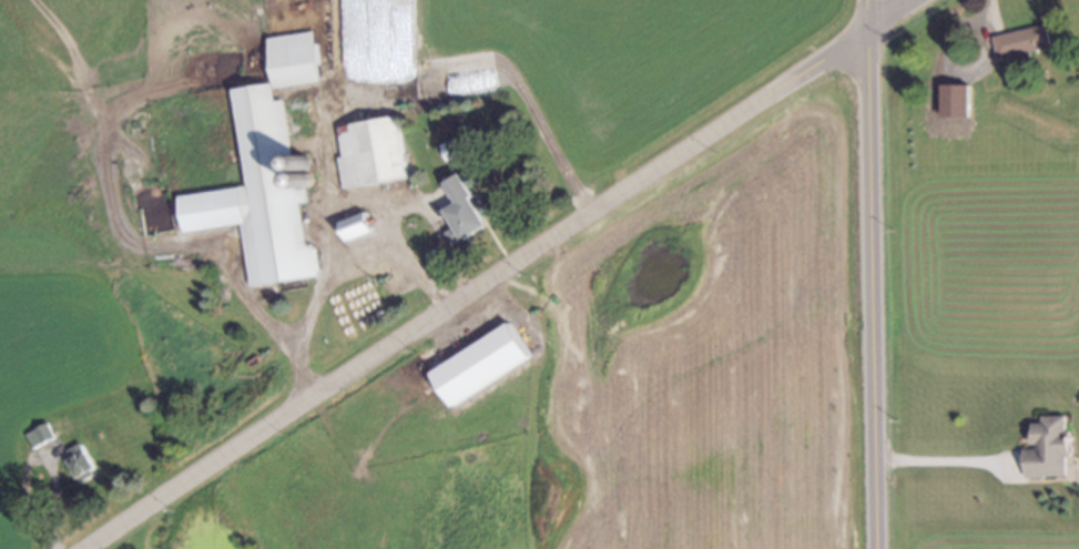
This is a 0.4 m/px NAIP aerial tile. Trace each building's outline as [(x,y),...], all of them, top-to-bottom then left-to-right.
[(997,58),(993,35),(1047,24),(1051,47),(997,58)] [(269,39),(315,32),(323,82),(278,89),(269,39)] [(275,83),(286,156),(293,155),(301,193),(294,194),(302,253),(315,251),(319,277),(254,288),(244,225),(187,234),(183,196),(251,186),(236,91),(275,83)] [(398,116),(410,177),(345,189),(339,157),(357,154),(353,125),(398,116)] [(445,155),(440,145),(459,136),(464,146),(445,155)] [(445,180),(458,172),(472,194),(467,197),(482,222),(451,241),(446,232),(456,226),(446,207),(457,201),(445,180)] [(342,223),(349,243),(375,232),(367,213),(342,223)] [(428,260),(423,248),(430,244),(436,255),(428,260)] [(513,291),(509,283),(517,278),(521,286),(513,291)] [(498,303),(526,344),(448,397),(435,376),(472,350),(458,331),(498,303)] [(1067,416),(1068,434),(1072,435),(1073,458),(1067,459),(1068,476),(1028,476),(1026,449),(1035,449),(1034,424),(1044,423),(1044,417),(1067,416)] [(47,423),(52,431),(31,444),(26,434),(47,423)] [(77,477),(63,453),(79,444),(93,468),(77,477)]
